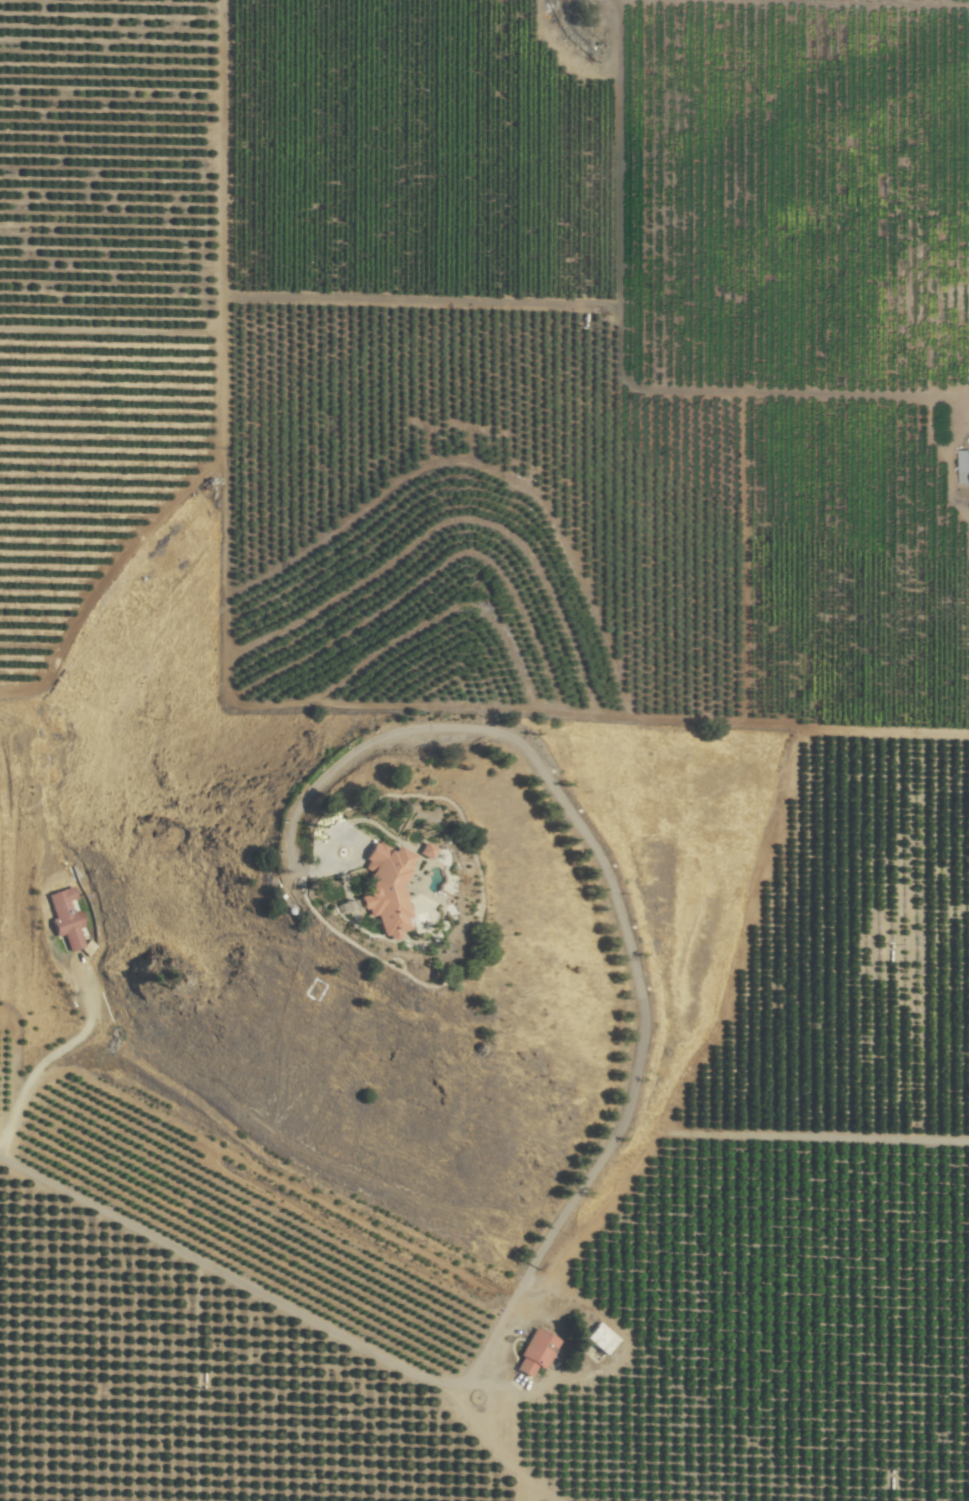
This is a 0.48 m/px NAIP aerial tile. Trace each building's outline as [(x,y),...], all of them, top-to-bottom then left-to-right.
[(959,451),(960,479),(968,478),(968,450),(959,451)] [(417,850),(399,845),(391,849),(384,838),(374,840),(367,860),(369,868),(372,874),(371,877),(371,879),(368,891),(361,895),(363,905),(366,907),(370,914),(378,913),(381,928),(385,935),(393,938),(410,927),(408,916),(411,915),(405,885),(417,850)] [(420,851),(432,857),(438,845),(426,839),(420,851)] [(45,894),(53,920),(49,922),(53,937),(61,935),(66,952),(83,947),(77,929),(82,927),(77,909),(70,911),(67,901),(75,898),(71,886),(45,894)] [(603,1356),(617,1340),(598,1323),(584,1339),(603,1356)] [(511,1368),(528,1378),(535,1366),(541,1370),(558,1341),(534,1328),(511,1368)]
